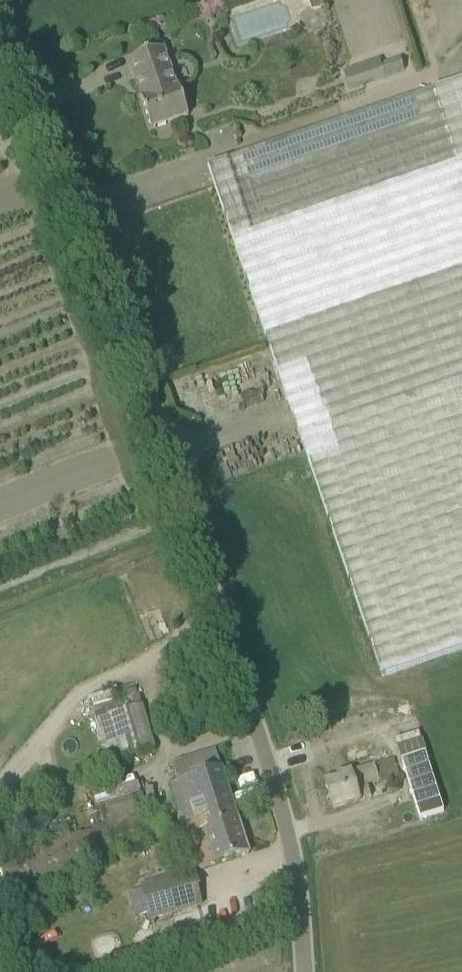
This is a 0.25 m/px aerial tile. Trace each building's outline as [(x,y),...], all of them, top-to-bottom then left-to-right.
[(311,12),(324,8),(321,0),(307,0),(311,12)] [(162,49),(129,60),(142,100),(141,101),(151,129),(188,117),(177,86),(175,87),(162,49)] [(403,72),(399,60),(344,79),(348,91),(403,72)] [(434,90),(225,160),(226,161),(207,167),(381,677),(461,649),(461,81),(434,90)] [(100,731),(96,732),(105,763),(152,750),(154,750),(138,696),(93,709),(100,731)] [(187,836),(188,836),(193,851),(199,870),(249,854),(215,749),(172,763),(178,781),(170,784),(176,803),(187,836)] [(387,760),(374,764),(379,783),(393,779),(387,760)] [(367,786),(379,783),(374,764),(355,770),(336,775),(337,779),(325,783),(333,810),(370,799),(367,786)] [(115,855),(115,854),(169,836),(161,809),(148,813),(141,794),(100,807),(106,827),(102,828),(102,827),(0,861),(0,893),(115,855)] [(198,888),(193,871),(140,886),(150,920),(200,906),(195,889),(198,888)]
